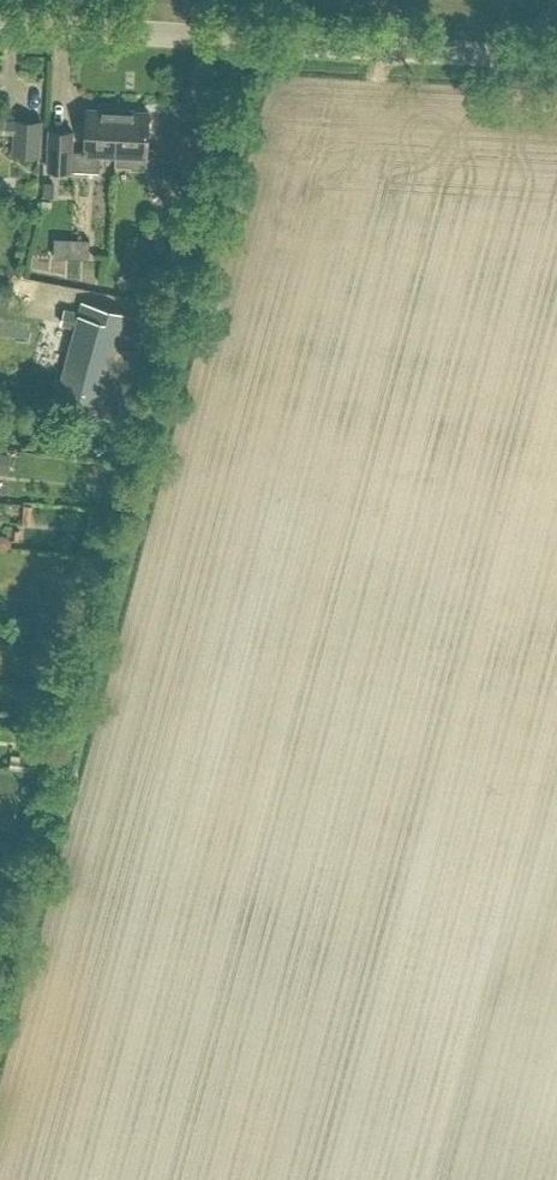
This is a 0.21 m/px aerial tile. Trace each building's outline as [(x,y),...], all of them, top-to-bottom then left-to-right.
[(103,150),(116,151),(119,151),(120,108),(90,106),(88,148),(75,147),(76,129),(52,128),(51,166),(103,168),(103,150)] [(119,151),(116,151),(115,165),(148,166),(148,158),(162,161),(156,181),(180,187),(183,174),(184,174),(196,132),(171,125),(165,150),(149,147),(150,109),(120,108),(119,151)] [(3,131),(17,132),(16,151),(43,152),(44,119),(18,117),(18,118),(9,117),(0,115),(0,129),(3,131)] [(44,180),(43,195),(52,195),(53,180),(44,180)] [(124,310),(125,308),(82,296),(79,307),(66,304),(63,319),(76,322),(56,398),(116,413),(122,388),(128,389),(139,348),(143,349),(152,318),(124,310)] [(94,413),(84,418),(89,426),(98,421),(94,413)]
